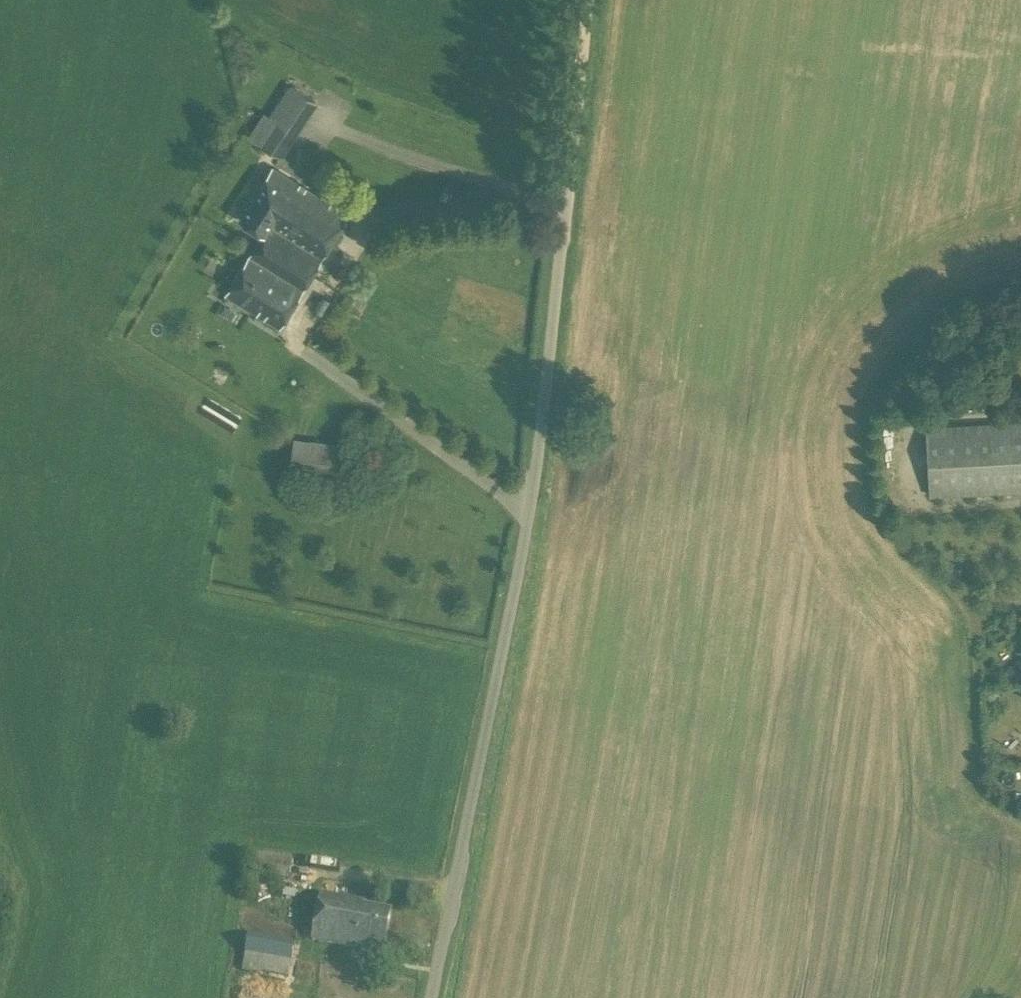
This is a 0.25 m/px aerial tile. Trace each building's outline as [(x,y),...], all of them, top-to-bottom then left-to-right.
[(280,157),(296,132),(278,120),(262,145),(280,157)] [(278,254),(316,193),(274,167),(241,220),(264,234),(259,242),(278,254)] [(278,254),(311,274),(349,214),(316,193),(278,254)] [(311,274),(278,254),(259,242),(227,293),(279,326),(311,274)] [(1020,493),(1020,424),(930,429),(933,497),(1020,493)] [(337,478),(342,446),(294,439),(289,471),(337,478)] [(384,950),(392,911),(364,905),(364,902),(323,893),(313,939),(355,948),(356,944),(384,950)] [(289,977),(295,943),(249,935),(243,972),(260,975),(261,972),(289,977)]
